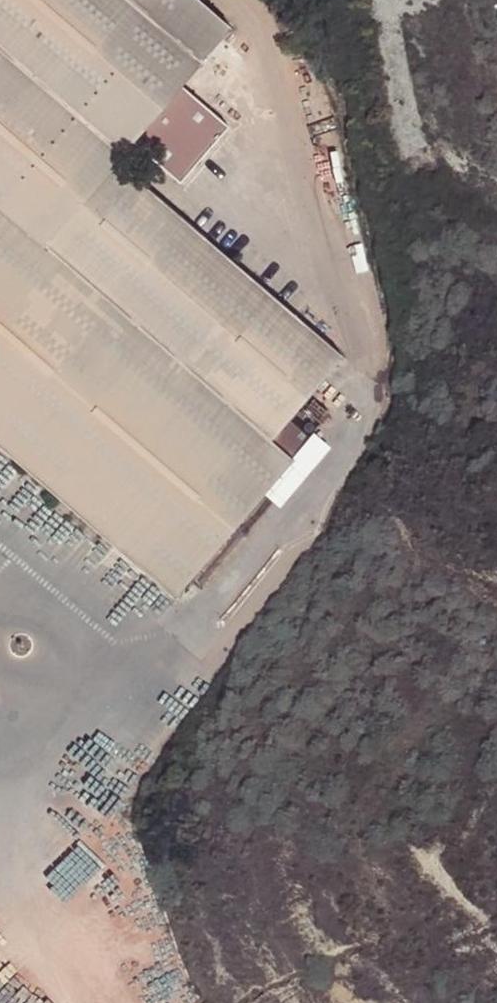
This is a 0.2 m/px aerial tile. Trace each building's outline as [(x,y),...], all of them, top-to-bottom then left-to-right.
[(181,605),(298,469),(274,448),(347,367),(120,169),(139,146),(185,186),(234,129),(189,90),(234,35),(194,0),(0,0),(0,449),(181,605)]
